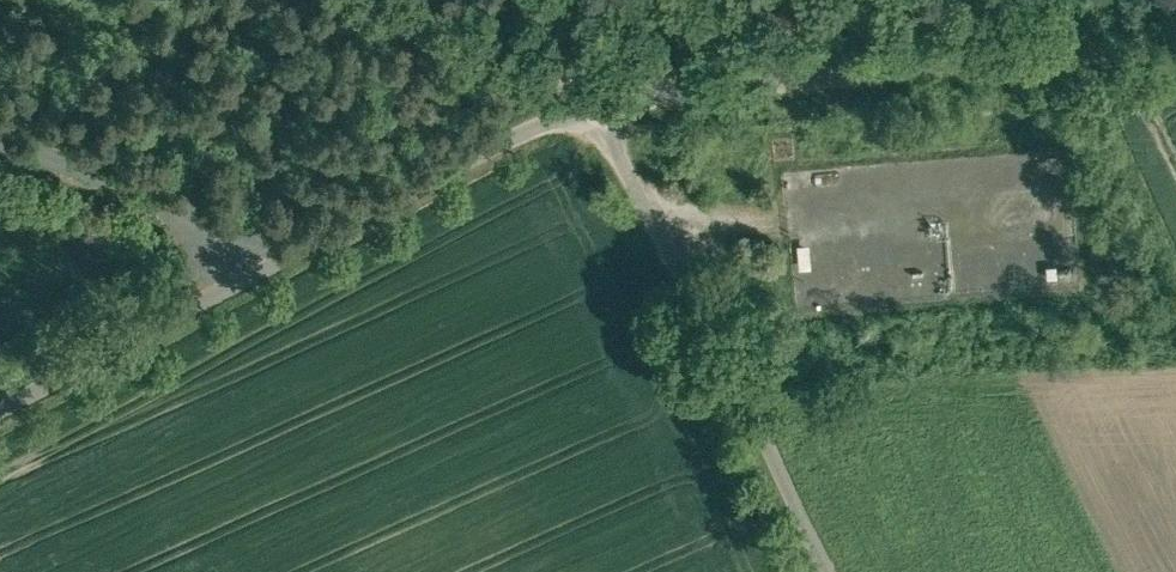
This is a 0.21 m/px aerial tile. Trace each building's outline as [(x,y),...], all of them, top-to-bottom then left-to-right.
[(800,267),(811,266),(809,244),(799,245),(800,267)]
